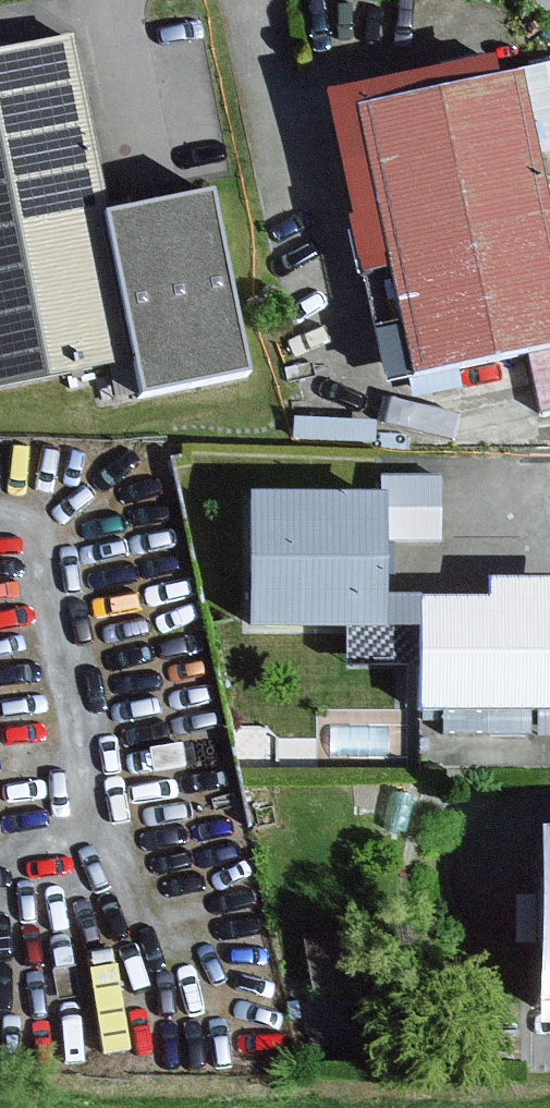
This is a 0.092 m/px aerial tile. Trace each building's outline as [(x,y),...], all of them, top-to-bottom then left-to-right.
[(0,56),(0,391),(139,364),(111,219),(76,41),(0,56)] [(358,114),(503,84),(498,63),(331,98),(366,266),(388,261),(358,114)] [(524,82),(540,159),(549,157),(549,77),(524,82)] [(358,114),(388,261),(415,381),(528,357),(549,352),(549,206),(540,159),(524,82),(523,79),(503,84),(358,114)] [(221,198),(111,219),(139,364),(145,401),(256,380),(221,198)] [(528,357),(540,414),(549,412),(549,352),(528,357)] [(391,479),(391,502),(389,544),(444,544),(444,480),(391,479)] [(391,502),(259,497),(254,631),(386,635),(389,544),(391,502)] [(430,602),(429,717),(549,718),(549,580),(497,579),(497,603),(430,602)] [(548,948),(548,899),(523,899),(522,947),(548,948)] [(367,928),(307,939),(316,992),(377,981),(367,928)]
